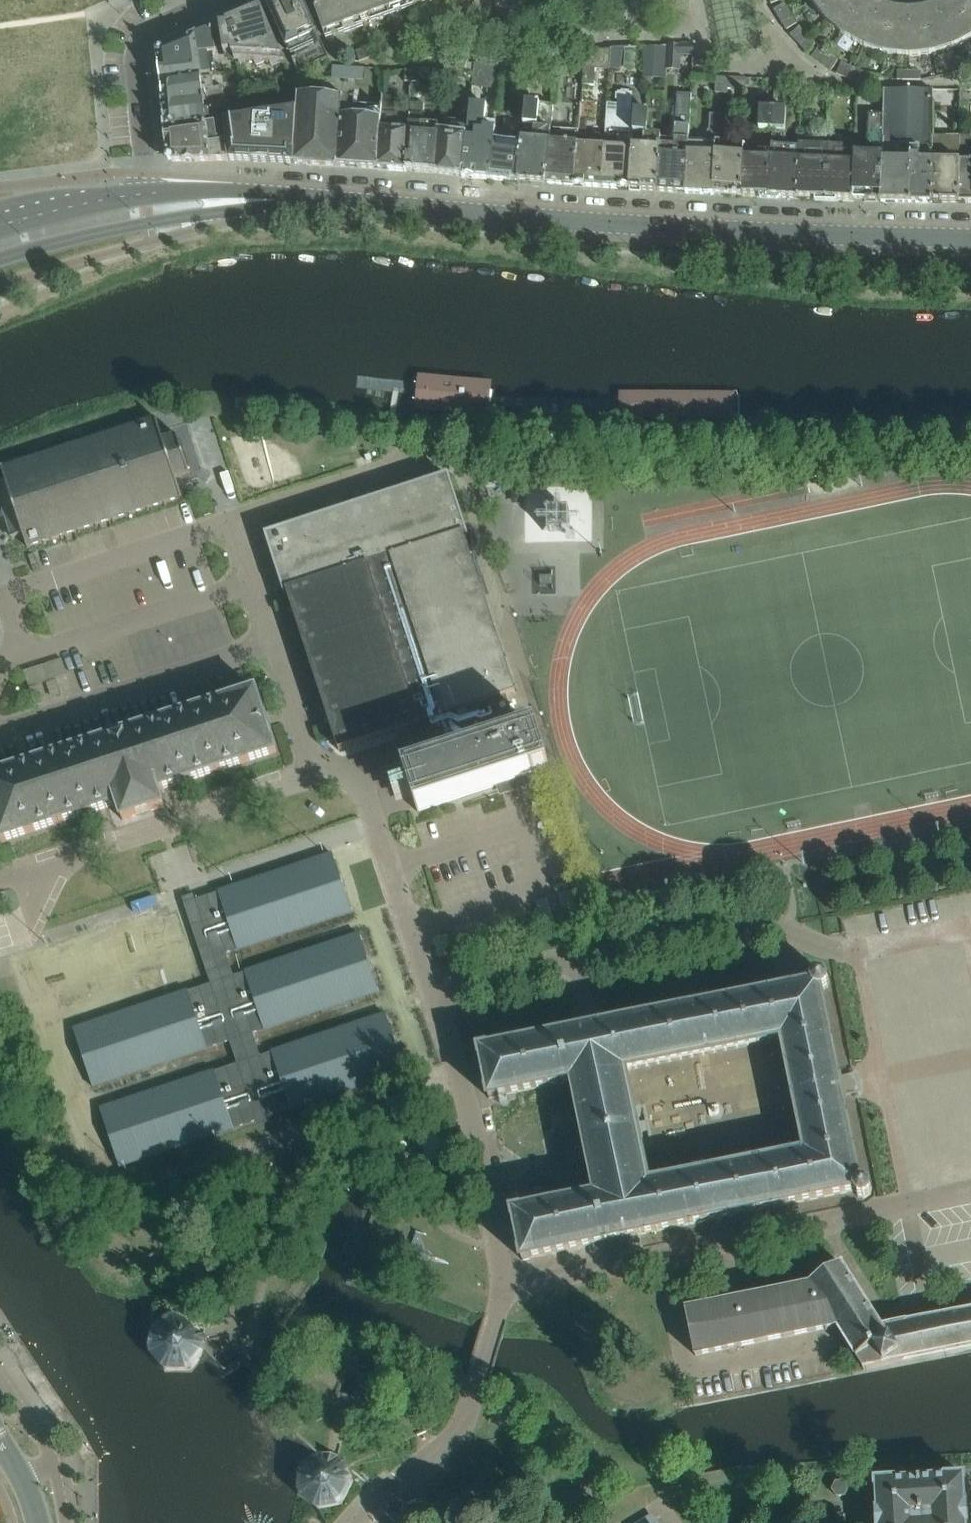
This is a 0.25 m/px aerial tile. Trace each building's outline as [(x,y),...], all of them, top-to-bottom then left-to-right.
[(303,0),(280,0),(267,5),(287,49),(292,47),(295,56),(291,57),(300,76),(303,74),(301,69),(328,57),(319,35),(303,0)] [(355,0),(311,0),(324,34),(362,20),(355,0)] [(362,20),(419,0),(355,0),(362,20)] [(584,0),(583,0),(569,4),(572,14),(587,10),(584,0)] [(600,0),(584,0),(587,10),(601,6),(600,0)] [(846,0),(813,0),(811,1),(814,5),(818,11),(822,15),(826,20),(846,0)] [(868,0),(846,0),(826,20),(831,24),(835,28),(839,31),(844,34),(868,0)] [(882,3),(876,1),(875,0),(868,0),(844,34),(848,37),(853,40),(858,43),(864,45),(882,3)] [(951,0),(943,0),(942,0),(936,3),(955,45),(960,43),(966,40),(970,37),(970,29),(951,0)] [(970,29),(970,0),(951,0),(970,29)] [(784,3),(774,9),(778,16),(789,9),(784,3)] [(886,52),(895,7),(891,6),(888,5),(882,3),(864,45),(870,48),(874,49),(880,51),(886,52)] [(955,45),(936,3),(933,4),(930,6),(926,7),(923,7),(932,52),(937,51),(943,50),(950,47),(955,45)] [(909,55),(909,9),(903,8),(898,8),(895,7),(886,52),(892,53),(898,54),(903,55),(909,55)] [(932,52),(923,7),(920,8),(916,8),(912,9),(909,9),(909,55),(916,55),(922,54),(926,53),(932,52)] [(280,52),(261,8),(227,23),(226,25),(219,26),(222,45),(225,60),(239,61),(241,65),(249,62),(255,62),(256,66),(265,62),(270,63),(272,66),(281,63),(285,63),(280,52)] [(789,9),(778,16),(783,23),(793,16),(789,9)] [(793,16),(783,23),(787,29),(797,23),(793,16)] [(517,27),(514,17),(500,21),(502,31),(517,27)] [(502,31),(500,21),(486,24),(488,35),(502,31)] [(800,27),(791,35),(797,41),(806,33),(800,27)] [(213,74),(210,53),(216,52),(212,28),(181,41),(169,46),(163,49),(162,49),(158,54),(160,81),(161,81),(211,75),(213,74)] [(806,33),(797,41),(802,47),(811,38),(806,33)] [(811,38),(802,47),(808,53),(817,44),(811,38)] [(439,52),(437,44),(423,48),(425,59),(440,55),(439,52)] [(694,44),(667,45),(667,46),(665,65),(665,70),(681,70),(681,56),(693,56),(694,44)] [(374,55),(370,45),(356,51),(360,61),(374,55)] [(621,70),(624,46),(612,47),(612,48),(609,69),(621,70)] [(667,46),(642,46),(643,64),(665,65),(667,46)] [(820,47),(812,57),(819,62),(826,51),(820,47)] [(425,59),(423,48),(408,52),(410,62),(411,63),(425,59)] [(609,69),(612,48),(587,51),(587,50),(585,50),(584,69),(609,69)] [(826,51),(819,62),(826,66),(833,56),(826,51)] [(964,68),(970,65),(970,52),(959,57),(964,68)] [(833,56),(826,66),(832,71),(839,61),(833,56)] [(503,59),(501,70),(519,71),(520,57),(503,59)] [(568,57),(567,72),(582,73),(583,57),(568,57)] [(949,61),(953,72),(964,68),(959,57),(949,61)] [(501,70),(503,59),(474,63),(473,83),(500,86),(501,70)] [(465,78),(466,63),(444,65),(443,77),(465,78)] [(843,63),(839,74),(846,77),(851,66),(843,63)] [(851,66),(846,77),(854,80),(858,69),(851,66)] [(897,67),(897,79),(909,79),(909,67),(897,67)] [(909,67),(909,79),(921,79),(921,67),(909,67)] [(412,80),(414,68),(406,69),(405,80),(412,80)] [(858,69),(854,80),(861,84),(866,73),(858,69)] [(547,98),(548,70),(530,70),(529,98),(547,98)] [(224,97),(222,86),(213,87),(211,75),(161,81),(163,106),(224,97)] [(651,106),(655,80),(643,77),(638,104),(651,106)] [(728,93),(728,88),(728,77),(716,77),(716,93),(728,93)] [(747,89),(747,79),(747,78),(728,77),(728,88),(747,89)] [(933,147),(933,136),(933,90),(884,89),(883,113),(883,159),(909,159),(909,202),(915,202),(933,202),(933,147)] [(629,189),(635,113),(631,113),(632,93),(629,93),(629,91),(621,91),(621,92),(618,92),(618,94),(616,94),(615,100),(618,100),(617,105),(615,105),(615,112),(608,111),(606,137),(601,187),(629,189)] [(296,138),(294,163),(338,166),(343,98),(299,95),(298,112),(296,138)] [(685,193),(688,138),(691,95),(678,95),(674,146),(660,145),(657,191),(685,193)] [(409,115),(398,114),(399,97),(382,96),(382,108),(378,169),(406,171),(409,115)] [(217,123),(215,109),(225,107),(224,97),(163,106),(165,130),(217,123)] [(343,98),(338,166),(378,169),(382,108),(353,106),(352,117),(347,117),(348,99),(343,98)] [(545,183),(551,129),(553,104),(526,101),(522,128),(524,128),(530,129),(529,139),(522,138),(517,180),(545,183)] [(438,131),(439,131),(438,125),(423,124),(424,103),(410,102),(409,115),(406,171),(433,173),(438,131)] [(489,178),(495,128),(496,121),(486,120),(487,105),(470,103),(468,121),(468,122),(461,176),(489,178)] [(760,108),(759,129),(772,130),(773,109),(760,108)] [(800,147),(799,147),(785,146),(786,130),(785,130),(786,110),(773,109),(772,130),(771,146),(769,197),(797,198),(800,147)] [(660,145),(661,136),(647,135),(649,111),(635,110),(635,113),(629,189),(657,191),(660,145)] [(228,142),(225,142),(228,160),(277,162),(294,163),(296,138),(298,112),(225,122),(228,142)] [(882,202),(883,159),(883,113),(868,113),(867,154),(855,154),(852,201),(864,201),(882,202)] [(717,141),(725,142),(726,115),(709,114),(709,129),(703,139),(688,138),(685,193),(713,195),(713,194),(717,141)] [(468,122),(468,121),(448,119),(447,131),(439,131),(438,131),(433,173),(461,176),(468,122)] [(228,160),(225,142),(220,142),(217,123),(165,130),(168,157),(172,161),(228,160)] [(522,138),(524,128),(522,128),(522,130),(495,128),(489,178),(517,180),(522,138)] [(578,135),(579,135),(579,131),(551,129),(545,183),(574,185),(578,135)] [(960,132),(960,136),(959,136),(959,203),(970,203),(970,133),(960,132)] [(601,187),(606,137),(579,135),(578,135),(574,185),(601,187)] [(959,203),(959,136),(933,136),(933,147),(933,202),(959,203)] [(741,195),(743,145),(728,144),(728,154),(725,153),(725,142),(717,141),(713,194),(741,195)] [(825,200),(828,146),(799,144),(799,147),(800,147),(797,198),(825,200)] [(769,197),(771,146),(743,145),(741,195),(769,197)] [(852,201),(855,154),(855,147),(828,146),(825,200),(852,201)] [(909,202),(909,159),(883,159),(882,202),(909,202)] [(491,380),(419,373),(415,407),(488,414),(490,398),(491,380)] [(734,393),(623,393),(623,400),(623,414),(734,414),(734,393)] [(12,538),(23,535),(27,547),(43,542),(44,544),(46,543),(46,541),(60,536),(61,539),(64,538),(63,535),(77,531),(78,533),(81,532),(80,530),(95,525),(95,527),(98,526),(97,524),(112,519),(113,522),(115,521),(114,519),(129,514),(130,516),(132,515),(132,513),(146,508),(147,511),(149,510),(149,507),(163,503),(164,505),(167,504),(166,502),(182,497),(176,476),(189,472),(177,434),(163,438),(156,418),(140,423),(140,421),(137,422),(138,424),(123,429),(122,427),(120,428),(121,430),(106,434),(105,432),(103,433),(103,435),(89,440),(88,438),(86,439),(86,441),(72,446),(71,443),(68,444),(69,446),(55,451),(54,449),(51,450),(52,452),(37,457),(37,455),(34,455),(35,458),(20,462),(20,460),(17,461),(18,463),(2,468),(6,481),(0,482),(0,501),(12,538)] [(448,474),(265,534),(285,593),(287,592),(339,750),(411,726),(424,764),(518,733),(505,696),(516,692),(464,534),(468,533),(448,474)] [(64,656),(25,669),(37,703),(45,701),(39,683),(50,680),(56,697),(64,694),(58,677),(70,673),(64,656)] [(256,689),(0,772),(0,841),(0,842),(118,803),(123,820),(164,806),(159,790),(276,751),(256,689)] [(531,713),(515,718),(519,730),(535,725),(531,713)] [(518,733),(424,764),(404,770),(418,812),(419,811),(533,774),(550,769),(536,727),(518,733)] [(211,984),(74,1029),(93,1087),(230,1042),(237,1064),(100,1109),(120,1168),(405,1074),(386,1014),(260,1056),(253,1033),(379,992),(360,933),(233,975),(226,954),(352,913),(333,854),(184,903),(211,984)] [(818,972),(812,976),(811,983),(487,1048),(487,1047),(478,1049),(480,1057),(481,1057),(488,1089),(487,1090),(489,1098),(498,1096),(497,1095),(572,1080),(595,1194),(521,1209),(520,1208),(512,1210),(514,1219),(521,1251),(520,1251),(522,1260),(531,1258),(530,1257),(853,1190),(857,1196),(864,1197),(870,1194),(871,1187),(867,1181),(861,1179),(842,1090),(840,1091),(833,1093),(810,1098),(810,1097),(807,1097),(820,1161),(652,1196),(623,1056),(792,1022),(805,1086),(808,1086),(807,1084),(830,1080),(838,1078),(838,1079),(840,1079),(822,990),(827,986),(829,979),(825,973),(818,972)] [(808,1086),(805,1086),(806,1091),(807,1097),(810,1097),(810,1098),(833,1093),(840,1091),(842,1090),(841,1084),(840,1079),(838,1079),(838,1078),(830,1080),(807,1084),(808,1086)] [(881,1325),(842,1264),(810,1283),(837,1327),(854,1355),(885,1336),(888,1340),(909,1335),(906,1320),(896,1322),(881,1325)] [(194,1281),(187,1294),(188,1294),(193,1297),(198,1299),(204,1286),(204,1285),(199,1283),(194,1281)] [(837,1327),(810,1283),(732,1299),(686,1309),(695,1356),(726,1350),(739,1347),(807,1333),(809,1332),(837,1327)] [(906,1320),(909,1335),(888,1340),(885,1336),(854,1355),(862,1369),(914,1359),(970,1348),(970,1307),(964,1308),(938,1314),(918,1318),(906,1320)] [(186,1316),(175,1311),(172,1313),(153,1323),(148,1347),(164,1367),(189,1366),(205,1347),(203,1339),(205,1338),(206,1338),(207,1338),(204,1329),(201,1330),(201,1328),(199,1322),(189,1317),(186,1316)] [(333,1454),(319,1449),(297,1465),(297,1491),(318,1509),(342,1504),(354,1481),(353,1478),(345,1458),(333,1454)] [(875,1480),(875,1486),(877,1486),(878,1509),(877,1509),(877,1522),(966,1522),(967,1522),(966,1504),(965,1504),(963,1481),(965,1481),(964,1475),(962,1475),(945,1475),(945,1477),(894,1480),(894,1479),(875,1480)] [(844,1481),(836,1482),(832,1489),(837,1496),(845,1495),(849,1488),(844,1481)]
